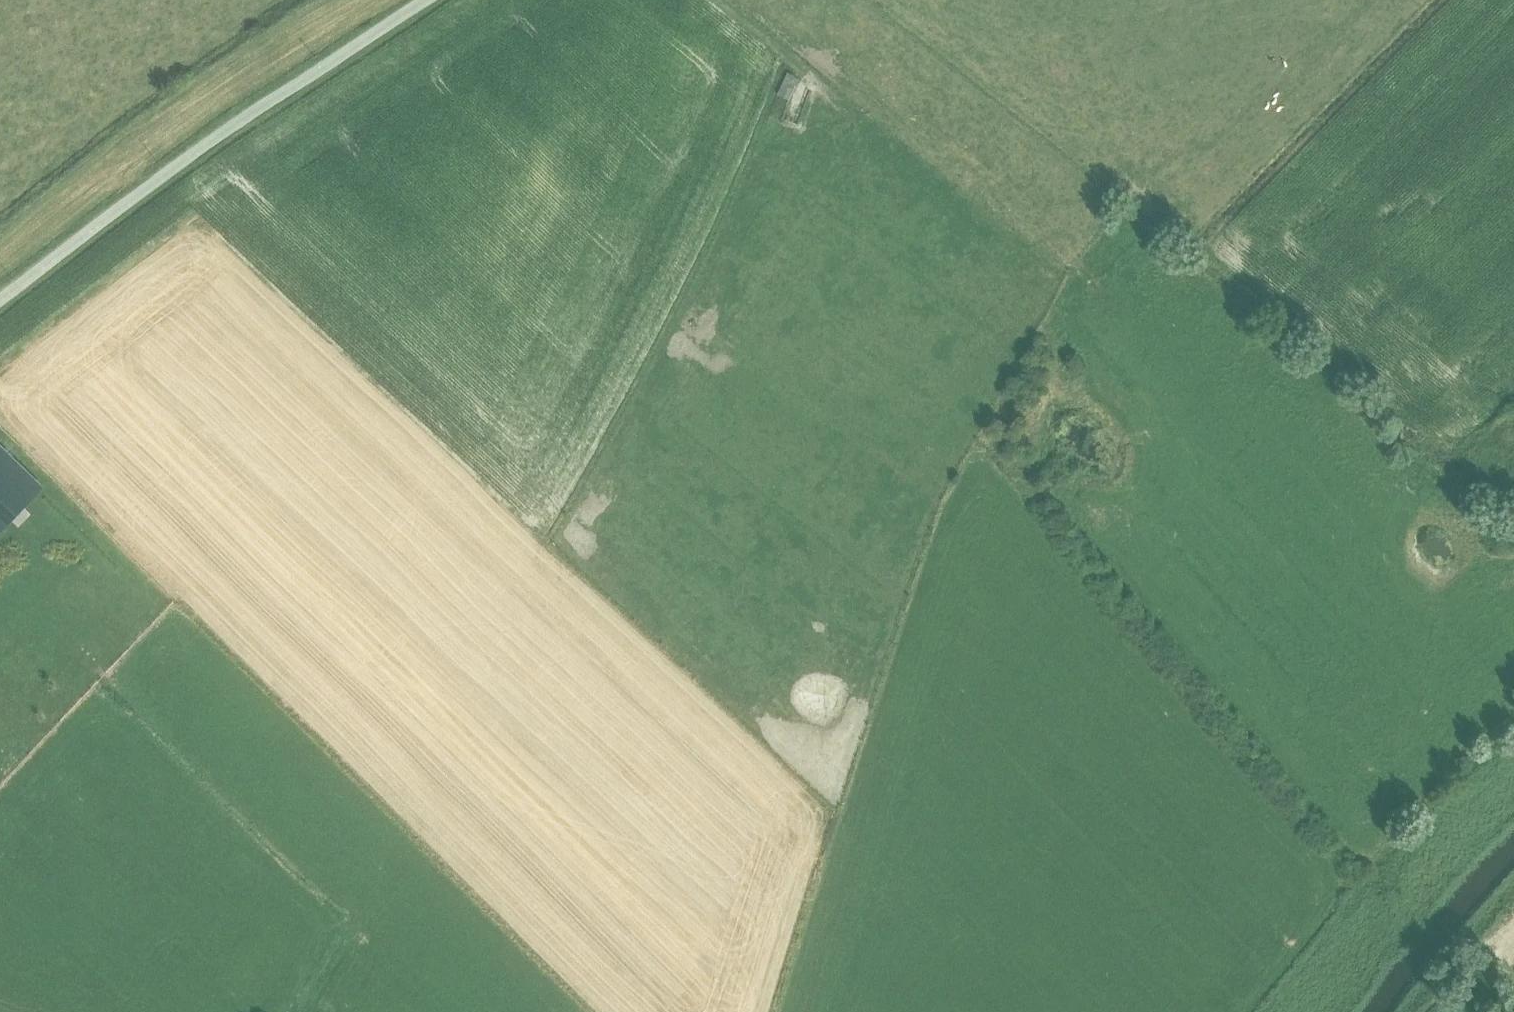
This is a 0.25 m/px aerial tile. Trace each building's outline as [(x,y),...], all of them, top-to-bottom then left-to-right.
[(799,77),(788,71),(778,93),(789,98),(799,77)] [(0,426),(0,527),(52,480),(1,425),(0,426)]
